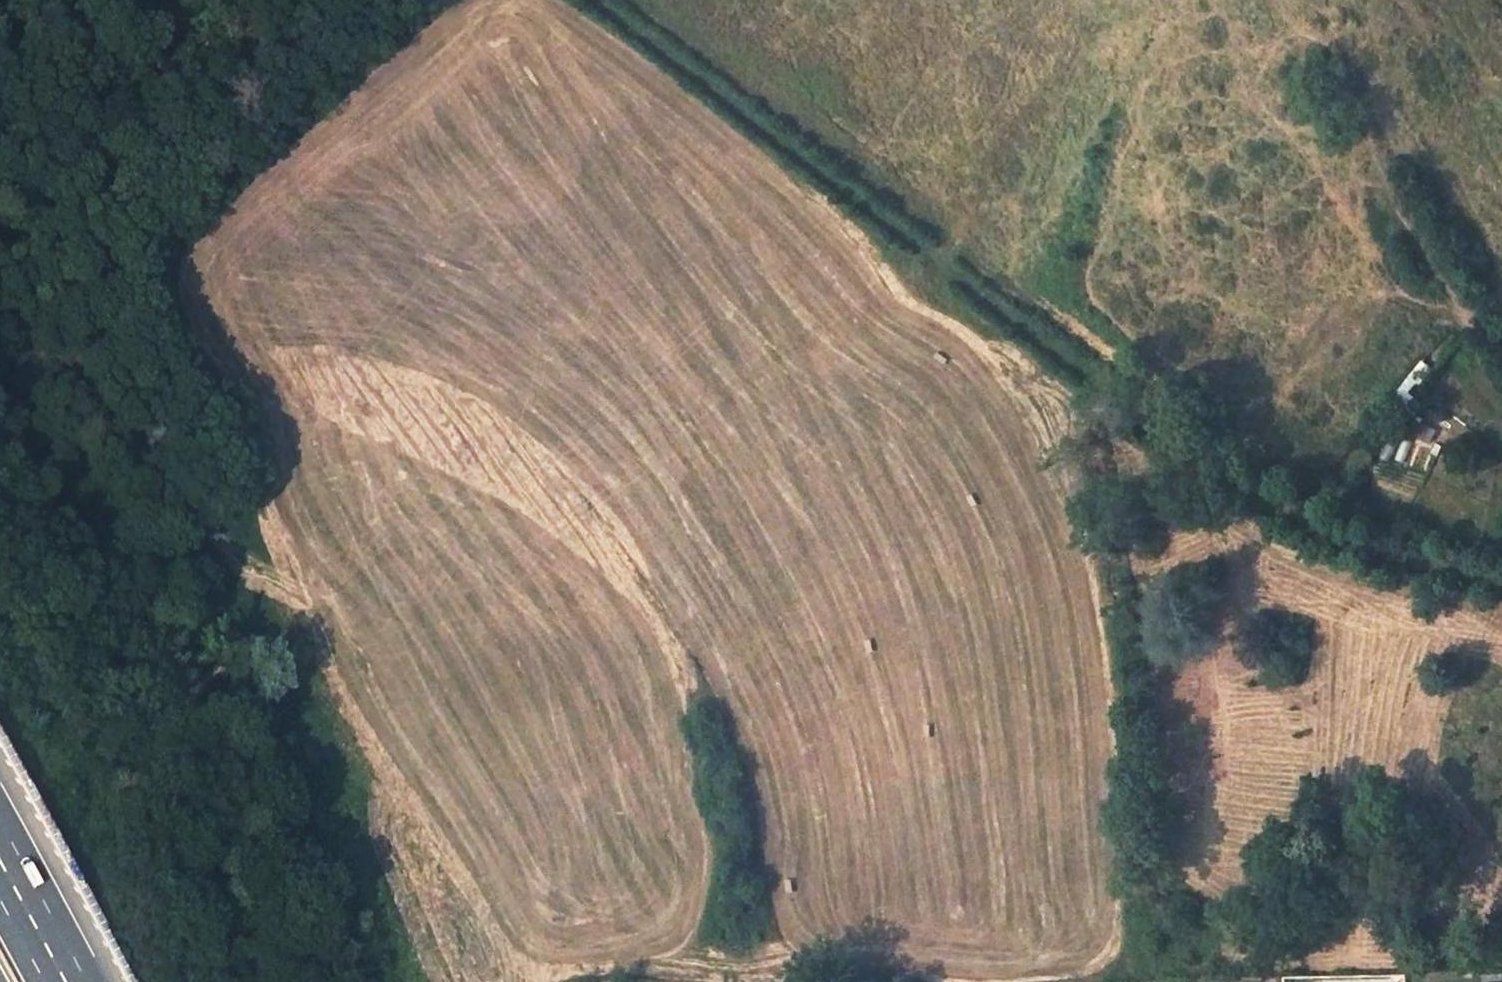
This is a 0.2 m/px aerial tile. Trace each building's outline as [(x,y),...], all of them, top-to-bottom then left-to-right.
[(1439,437),(1430,434),(1426,444),(1435,448),(1439,437)]
